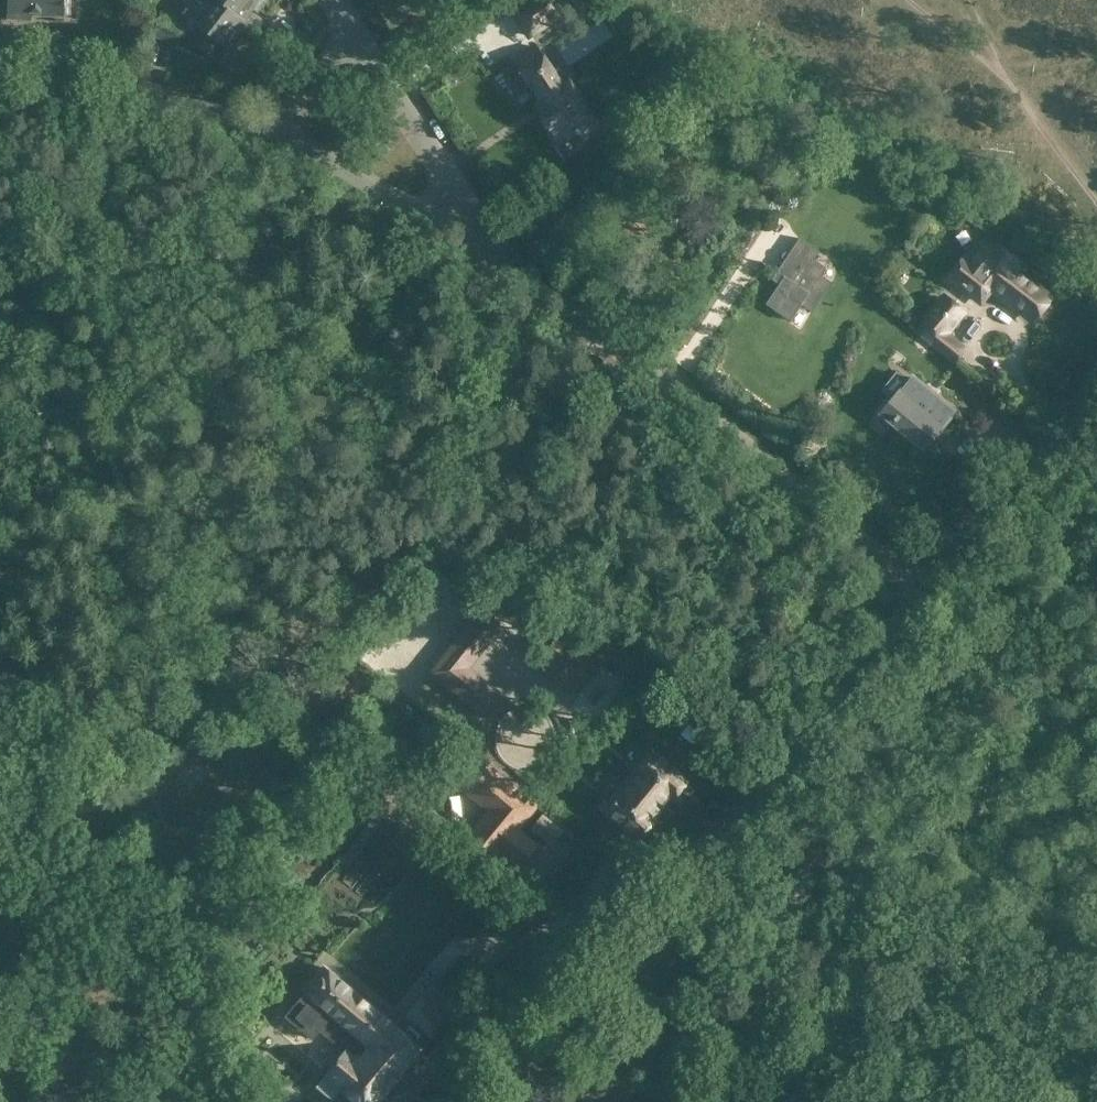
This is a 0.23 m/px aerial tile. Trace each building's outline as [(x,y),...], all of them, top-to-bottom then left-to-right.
[(8,18),(30,19),(31,14),(63,15),(64,0),(9,0),(8,18)] [(199,14),(202,17),(196,26),(202,30),(193,43),(209,55),(219,43),(227,49),(247,23),(244,21),(217,0),(209,0),(199,14)] [(244,21),(253,9),(256,11),(265,0),(217,0),(244,21)] [(514,12),(520,20),(529,35),(553,19),(547,9),(560,1),(559,0),(533,0),(514,12)] [(185,19),(160,11),(152,35),(177,43),(185,19)] [(513,62),(523,77),(527,75),(543,98),(534,104),(551,130),(549,131),(557,144),(575,132),(578,136),(597,123),(569,80),(562,85),(537,46),(513,62)] [(765,304),(790,320),(801,304),(812,311),(832,282),(820,274),(825,266),(814,259),(819,251),(799,237),(789,252),(788,251),(787,251),(785,251),(784,252),(783,252),(782,254),(781,255),(781,257),(782,258),(782,259),(783,260),(791,265),(765,304)] [(958,273),(953,279),(981,301),(991,287),(1033,319),(1050,296),(1018,272),(1021,269),(1015,264),(1017,261),(997,247),(995,250),(983,240),(967,261),(962,262),(957,269),(958,273)] [(953,358),(962,348),(945,334),(963,312),(944,297),(918,329),(953,358)] [(911,376),(879,414),(922,449),(943,423),(945,424),(954,412),(911,376)] [(465,660),(484,636),(489,640),(499,627),(481,613),(452,649),(465,660)] [(597,666),(559,636),(540,660),(552,671),(550,673),(562,683),(564,680),(577,691),(597,666)] [(465,660),(452,649),(434,672),(456,690),(466,677),(465,660)] [(507,701),(494,691),(490,696),(466,677),(456,690),(493,719),(507,701)] [(688,780),(651,751),(604,809),(640,838),(655,820),(651,817),(669,795),(673,798),(688,780)] [(496,851),(536,803),(474,752),(456,774),(495,807),(474,832),(496,851)] [(562,829),(542,813),(531,826),(551,842),(562,829)] [(446,1020),(421,999),(397,1028),(324,967),(305,990),(309,993),(307,995),(305,993),(286,1015),(313,1037),(321,1028),(346,1049),(327,1073),(349,1092),(350,1095),(358,1101),(377,1101),(446,1020)]
